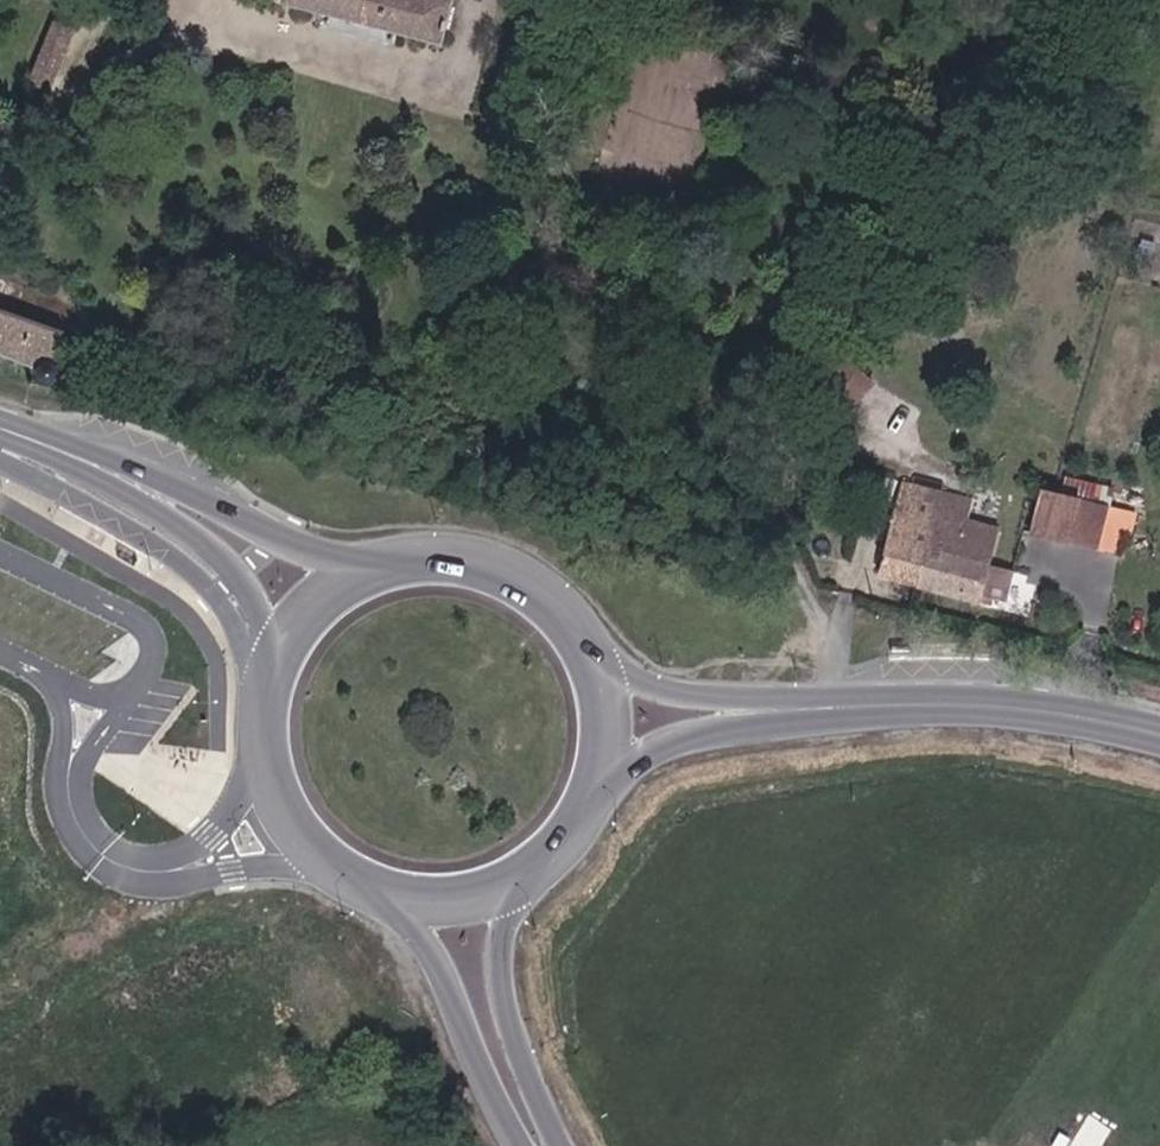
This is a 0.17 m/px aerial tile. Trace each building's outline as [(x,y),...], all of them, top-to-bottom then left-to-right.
[(279,2),(441,45),(450,0),(280,0),(279,2)] [(52,7),(34,84),(76,94),(94,17),(52,7)] [(43,378),(46,378),(51,376),(54,372),(55,368),(54,363),(51,360),(60,332),(58,330),(0,309),(0,352),(34,364),(34,369),(36,374),(43,378)] [(840,416),(874,383),(846,357),(813,391),(840,416)] [(882,574),(921,585),(932,549),(992,565),(1000,528),(969,521),(974,500),(905,482),(882,574)] [(1073,530),(1081,504),(1043,495),(1035,522),(1073,530)] [(1143,519),(1081,504),(1073,530),(1127,542),(1129,536),(1138,539),(1143,519)] [(1013,570),(992,565),(932,549),(921,585),(984,601),(987,595),(1004,600),(1013,570)]
